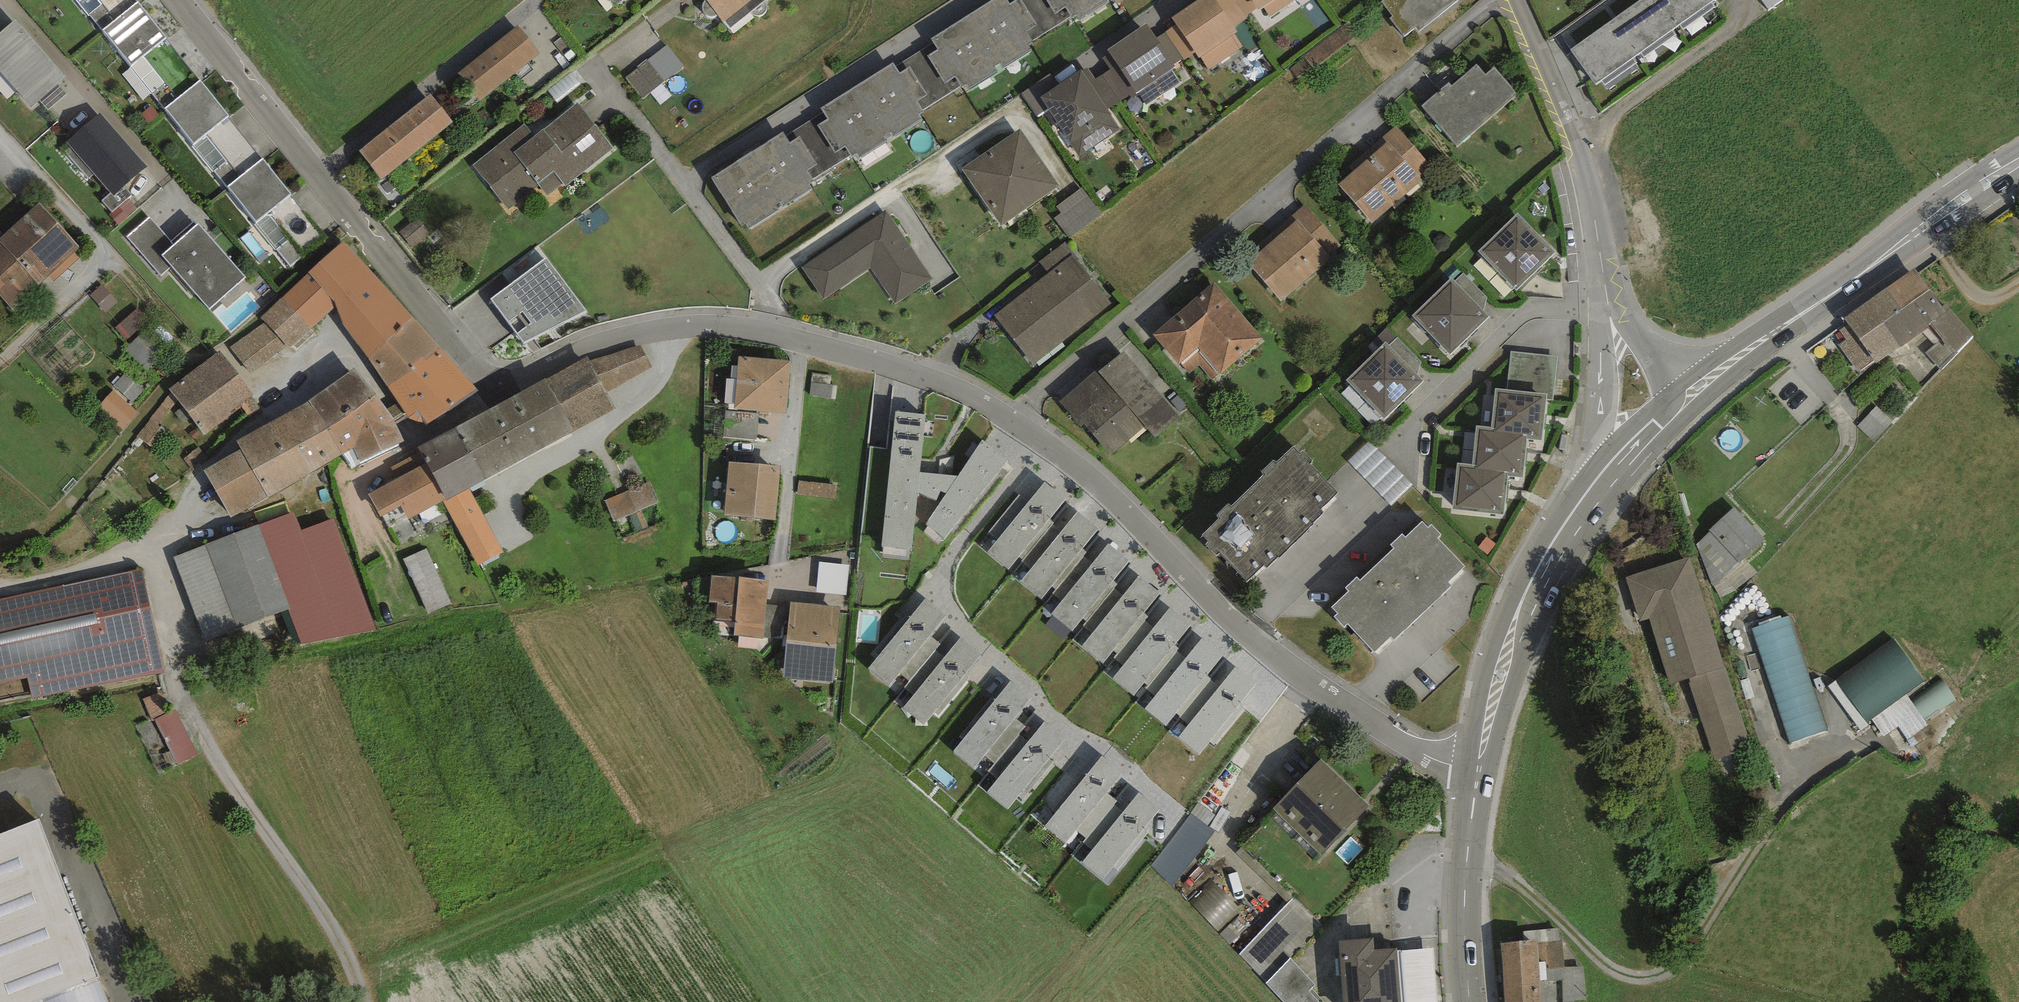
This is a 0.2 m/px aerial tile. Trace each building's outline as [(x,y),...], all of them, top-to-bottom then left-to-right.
[(137,0),(80,0),(103,29),(138,1),(137,0)] [(729,28),(765,0),(707,0),(729,28)] [(931,38),(934,42),(938,49),(928,56),(945,83),(955,76),(962,86),(963,88),(968,85),(971,89),(1033,50),(1029,44),(1034,40),(1028,30),(1037,24),(1022,0),(1016,0),(1011,3),(1009,0),(992,0),(931,38)] [(1037,24),(1028,30),(1034,40),(1072,17),(1066,8),(1056,14),(1047,0),(1022,0),(1037,24)] [(1056,14),(1066,8),(1072,17),(1073,19),(1078,16),(1081,21),(1114,0),(1047,0),(1056,14)] [(1171,17),(1177,24),(1195,51),(1199,58),(1202,57),(1210,68),(1243,46),(1234,33),(1237,31),(1234,27),(1216,0),(1197,0),(1171,17)] [(1234,27),(1247,18),(1235,0),(1216,0),(1234,27)] [(1253,0),(1235,0),(1247,18),(1260,10),(1253,0)] [(1260,10),(1264,7),(1269,16),(1293,0),(1253,0),(1260,10)] [(1381,1),(1393,16),(1389,19),(1404,37),(1416,28),(1418,31),(1458,0),(1382,0),(1381,1)] [(1656,0),(1640,0),(1611,21),(1636,55),(1676,27),(1656,0)] [(1676,27),(1714,0),(1656,0),(1676,27)] [(200,80),(138,1),(103,29),(165,107),(200,80)] [(15,20),(0,33),(0,72),(31,107),(65,77),(15,20)] [(1636,55),(1611,21),(1570,50),(1595,84),(1636,55)] [(1147,23),(1107,49),(1110,53),(1135,92),(1137,94),(1140,93),(1147,104),(1181,82),(1172,68),(1175,66),(1174,64),(1158,38),(1147,23)] [(1195,51),(1177,24),(1165,32),(1183,59),(1195,51)] [(518,25),(459,73),(480,100),(540,52),(518,25)] [(1165,32),(1158,38),(1174,64),(1183,59),(1165,32)] [(938,49),(934,42),(896,66),(900,73),(910,67),(927,94),(918,100),(924,110),(962,86),(955,76),(945,83),(928,56),(938,49)] [(669,46),(625,77),(640,99),(684,67),(669,46)] [(1135,92),(1110,53),(1102,58),(1110,70),(1103,74),(1120,101),(1135,92)] [(893,62),(821,108),(823,112),(828,119),(817,125),(835,153),(845,146),(851,156),(852,158),(857,155),(860,159),(923,120),(919,114),(924,111),(924,110),(918,100),(927,94),(910,67),(900,73),(896,66),(893,62)] [(1449,82),(1422,105),(1456,145),(1517,93),(1495,67),(1486,75),(1477,64),(1452,85),(1449,82)] [(1088,66),(1082,70),(1107,110),(1120,101),(1103,74),(1095,79),(1088,66)] [(1058,85),(1040,97),(1047,108),(1079,157),(1119,129),(1107,110),(1082,70),(1058,85)] [(1040,97),(1058,85),(1050,74),(1022,92),(1037,115),(1047,108),(1040,97)] [(263,158),(200,80),(165,107),(227,187),(263,158)] [(431,93),(359,150),(381,179),(454,122),(431,93)] [(525,125),(473,165),(508,209),(539,185),(548,196),(563,184),(565,186),(614,149),(577,102),(534,136),(525,125)] [(828,119),(823,112),(786,135),(791,142),(800,137),(818,165),(809,170),(814,178),(851,156),(845,146),(835,153),(817,125),(828,119)] [(147,166),(99,113),(66,142),(114,196),(147,166)] [(1434,168),(1395,125),(1334,179),(1373,223),(1434,168)] [(1020,130),(962,169),(1000,227),(1059,188),(1020,130)] [(784,131),(711,178),(742,227),(746,225),(749,229),(814,188),(810,182),(814,179),(814,178),(809,170),(818,165),(800,137),(791,142),(786,135),(784,131)] [(263,158),(227,187),(292,267),(327,239),(263,158)] [(1082,188),(1056,207),(1062,214),(1055,218),(1069,237),(1101,214),(1082,188)] [(38,202),(0,237),(0,295),(13,309),(49,277),(75,253),(80,248),(38,202)] [(1343,248),(1304,205),(1243,258),(1282,302),(1343,248)] [(933,279),(885,210),(802,268),(823,300),(869,268),(895,305),(933,279)] [(1519,212),(1478,251),(1517,291),(1558,252),(1519,212)] [(171,242),(149,217),(127,237),(162,275),(171,266),(162,255),(174,245),(171,242)] [(194,222),(171,242),(174,245),(197,225),(194,222)] [(174,245),(162,255),(171,266),(210,309),(246,277),(198,224),(197,225),(174,245)] [(344,241),(282,297),(311,328),(336,306),(341,323),(369,358),(412,317),(344,241)] [(1065,242),(1040,262),(1049,273),(994,316),(1032,366),(1111,305),(1076,260),(1078,259),(1065,242)] [(80,259),(75,253),(49,277),(54,282),(80,259)] [(547,257),(491,298),(524,342),(587,311),(547,257)] [(1915,270),(1845,318),(1848,323),(1875,360),(1877,362),(1931,324),(1946,313),(1942,306),(1915,270)] [(1463,273),(1454,281),(1483,311),(1487,297),(1463,273)] [(1452,278),(1412,316),(1450,355),(1489,317),(1483,311),(1454,281),(1452,278)] [(1213,282),(1153,333),(1179,364),(1198,348),(1220,374),(1262,338),(1213,282)] [(118,302),(102,284),(90,295),(106,313),(118,302)] [(282,297),(261,317),(266,322),(287,345),(289,348),(311,328),(282,297)] [(1946,303),(1942,306),(1946,313),(1931,324),(1941,337),(1926,352),(1941,369),(1973,335),(1946,303)] [(148,320),(136,308),(115,328),(126,340),(148,320)] [(441,348),(412,317),(369,358),(389,387),(441,348)] [(266,322),(230,347),(251,373),(287,345),(266,322)] [(1875,360),(1848,323),(1839,330),(1846,339),(1839,345),(1859,372),(1875,360)] [(1389,346),(1397,337),(1387,327),(1377,337),(1384,343),(1385,342),(1389,346)] [(160,356),(138,337),(125,351),(147,370),(160,356)] [(1397,337),(1389,346),(1418,375),(1422,362),(1397,337)] [(1384,343),(1346,380),(1385,419),(1424,381),(1418,375),(1389,346),(1385,342),(1384,343)] [(640,344),(589,360),(607,392),(652,367),(640,344)] [(480,391),(441,348),(389,387),(399,403),(409,418),(424,422),(428,425),(480,391)] [(219,349),(168,388),(172,393),(176,399),(177,400),(202,434),(254,396),(219,349)] [(1096,369),(1059,401),(1081,426),(1084,423),(1112,455),(1146,426),(1156,438),(1181,416),(1123,351),(1099,372),(1096,369)] [(1557,356),(1510,352),(1507,390),(1547,394),(1546,399),(1554,400),(1557,356)] [(587,356),(545,379),(573,431),(616,408),(607,392),(589,360),(587,356)] [(791,360),(738,356),(734,408),(786,412),(791,360)] [(309,401),(329,428),(377,393),(354,368),(309,401)] [(143,388),(126,372),(114,385),(132,401),(143,388)] [(545,379),(457,427),(485,480),(573,431),(545,379)] [(1507,390),(1495,389),(1492,427),(1495,427),(1494,431),(1527,435),(1527,439),(1542,440),(1546,399),(1547,394),(1507,390)] [(138,411),(113,390),(98,406),(123,428),(138,411)] [(148,444),(177,400),(176,399),(172,393),(137,437),(148,444)] [(387,409),(377,393),(329,428),(342,455),(354,448),(361,463),(405,442),(396,424),(394,419),(387,409)] [(329,428),(309,401),(237,441),(242,449),(204,471),(231,517),(342,455),(329,428)] [(399,403),(387,409),(394,419),(396,424),(409,418),(399,403)] [(1893,421),(1877,406),(1858,425),(1874,440),(1893,421)] [(760,414),(725,410),(723,436),(757,440),(760,414)] [(926,416),(895,412),(882,546),(912,548),(918,493),(940,502),(958,476),(920,472),(926,416)] [(1492,427),(1476,425),(1472,465),(1476,465),(1476,468),(1509,472),(1508,477),(1523,478),(1527,439),(1527,435),(1494,431),(1495,427),(1492,427)] [(457,427),(418,447),(420,451),(446,499),(469,488),(485,480),(457,427)] [(1007,460),(983,440),(958,476),(940,502),(924,524),(943,538),(1007,460)] [(1413,486),(1368,440),(1347,460),(1393,506),(1413,486)] [(1300,453),(1293,447),(1277,463),(1274,460),(1262,472),(1264,474),(1231,506),(1228,503),(1215,515),(1219,519),(1202,536),(1208,542),(1206,544),(1216,555),(1219,553),(1247,581),(1263,565),(1266,568),(1277,557),(1279,559),(1314,524),(1312,522),(1323,512),(1321,509),(1339,492),(1311,464),(1313,461),(1303,451),(1300,453)] [(446,499),(420,451),(391,467),(397,479),(369,494),(381,516),(401,506),(409,520),(443,501),(446,499)] [(780,466),(729,462),(724,514),(776,519),(780,466)] [(1472,465),(1458,464),(1453,509),(1504,515),(1508,477),(1509,472),(1476,468),(1476,465),(1472,465)] [(650,480),(604,499),(613,521),(659,502),(650,480)] [(837,485),(799,481),(797,494),(836,498),(837,485)] [(1067,498),(1046,481),(1029,502),(1019,494),(989,532),(997,539),(987,552),(1008,569),(1018,557),(1023,561),(1054,523),(1050,519),(1067,498)] [(503,552),(469,488),(446,499),(443,501),(476,566),(503,552)] [(1764,539),(1734,507),(1709,530),(1710,531),(1696,544),(1711,583),(1720,599),(1736,590),(1758,572),(1744,559),(1764,539)] [(294,511),(173,557),(206,643),(289,610),(302,643),(377,628),(334,517),(302,529),(294,511)] [(1063,530),(1054,523),(1023,561),(1031,568),(1020,582),(1042,600),(1053,587),(1056,589),(1084,556),(1087,552),(1083,548),(1098,530),(1077,511),(1063,530)] [(1428,528),(1422,521),(1405,537),(1402,534),(1391,545),(1394,548),(1359,580),(1356,577),(1346,586),(1349,590),(1331,607),(1337,613),(1334,617),(1344,627),(1347,624),(1374,653),(1391,637),(1393,640),(1452,586),(1448,582),(1465,566),(1438,537),(1441,535),(1432,525),(1428,528)] [(1092,563),(1084,556),(1056,589),(1053,593),(1062,600),(1051,614),(1073,632),(1083,618),(1086,622),(1113,588),(1117,584),(1113,581),(1129,561),(1109,543),(1092,563)] [(426,550),(404,560),(429,614),(451,605),(426,550)] [(1690,557),(1625,577),(1639,623),(1649,620),(1669,685),(1687,680),(1724,668),(1690,557)] [(850,565),(819,561),(815,592),(846,595),(850,565)] [(0,600),(0,682),(26,677),(31,701),(165,672),(143,570),(0,600)] [(768,581),(712,575),(709,601),(717,602),(715,619),(735,621),(733,636),(762,639),(762,635),(766,604),(768,581)] [(1122,596),(1113,588),(1086,622),(1084,625),(1092,632),(1082,645),(1103,662),(1113,650),(1117,653),(1144,620),(1148,616),(1144,612),(1159,593),(1138,576),(1122,596)] [(879,656),(868,669),(889,687),(899,674),(909,682),(936,650),(941,644),(930,636),(946,617),(926,599),(910,618),(907,615),(875,652),(879,656)] [(840,607),(791,602),(783,677),(832,683),(840,607)] [(783,606),(766,604),(762,635),(779,637),(783,606)] [(1153,627),(1144,620),(1117,653),(1113,657),(1124,665),(1113,678),(1133,695),(1144,683),(1147,685),(1177,650),(1178,648),(1174,645),(1190,625),(1169,608),(1153,627)] [(1791,621),(1752,633),(1788,747),(1827,734),(1791,621)] [(943,657),(936,650),(909,682),(905,687),(914,695),(903,708),(924,725),(934,713),(938,717),(970,680),(964,675),(981,655),(960,637),(943,657)] [(1186,658),(1177,650),(1147,685),(1145,688),(1155,696),(1145,709),(1165,726),(1176,712),(1181,716),(1211,680),(1206,676),(1223,655),(1202,638),(1186,658)] [(1924,683),(1892,640),(1835,681),(1867,724),(1924,683)] [(1220,687),(1211,680),(1181,716),(1190,723),(1178,737),(1199,755),(1210,742),(1214,746),(1245,709),(1239,704),(1256,684),(1236,668),(1220,687)] [(1724,668),(1687,680),(1713,762),(1750,750),(1724,668)] [(1955,700),(1940,678),(1909,699),(1924,721),(1955,700)] [(1011,681),(995,701),(991,698),(958,737),(962,740),(953,751),(974,768),(984,756),(994,764),(1018,734),(1025,726),(1016,718),(1032,699),(1011,681)] [(142,700),(152,721),(156,720),(170,713),(160,692),(142,700)] [(170,713),(156,720),(176,766),(197,754),(177,709),(170,713)] [(1065,738),(1045,721),(1028,741),(1018,734),(994,764),(988,771),(997,779),(987,791),(1008,808),(1019,795),(1023,799),(1053,762),(1049,758),(1065,738)] [(1122,773),(1101,756),(1043,826),(1065,844),(1076,830),(1086,838),(1114,805),(1117,800),(1106,792),(1122,773)] [(1369,807),(1320,759),(1273,808),(1322,855),(1369,807)] [(1123,812),(1114,805),(1086,838),(1083,841),(1092,849),(1081,862),(1102,879),(1113,867),(1116,869),(1148,832),(1144,828),(1159,810),(1139,793),(1123,812)] [(1214,833),(1191,815),(1151,867),(1174,884),(1214,833)] [(39,818),(0,833),(0,1001),(107,1001),(39,818)] [(1208,880),(1189,903),(1222,929),(1241,906),(1208,880)] [(1293,896),(1240,955),(1282,1001),(1323,1001),(1311,990),(1315,985),(1289,959),(1323,926),(1293,896)] [(1524,931),(1524,942),(1537,941),(1540,982),(1562,980),(1564,980),(1564,967),(1561,928),(1524,931)] [(1339,940),(1344,1001),(1402,1001),(1397,951),(1397,947),(1374,949),(1374,938),(1339,940)] [(1501,944),(1505,1001),(1541,1001),(1540,982),(1537,941),(1524,942),(1501,944)] [(1397,951),(1402,1001),(1438,1001),(1433,948),(1397,951)] [(1564,967),(1564,980),(1562,980),(1563,1001),(1573,1001),(1586,1000),(1584,966),(1564,967)]
